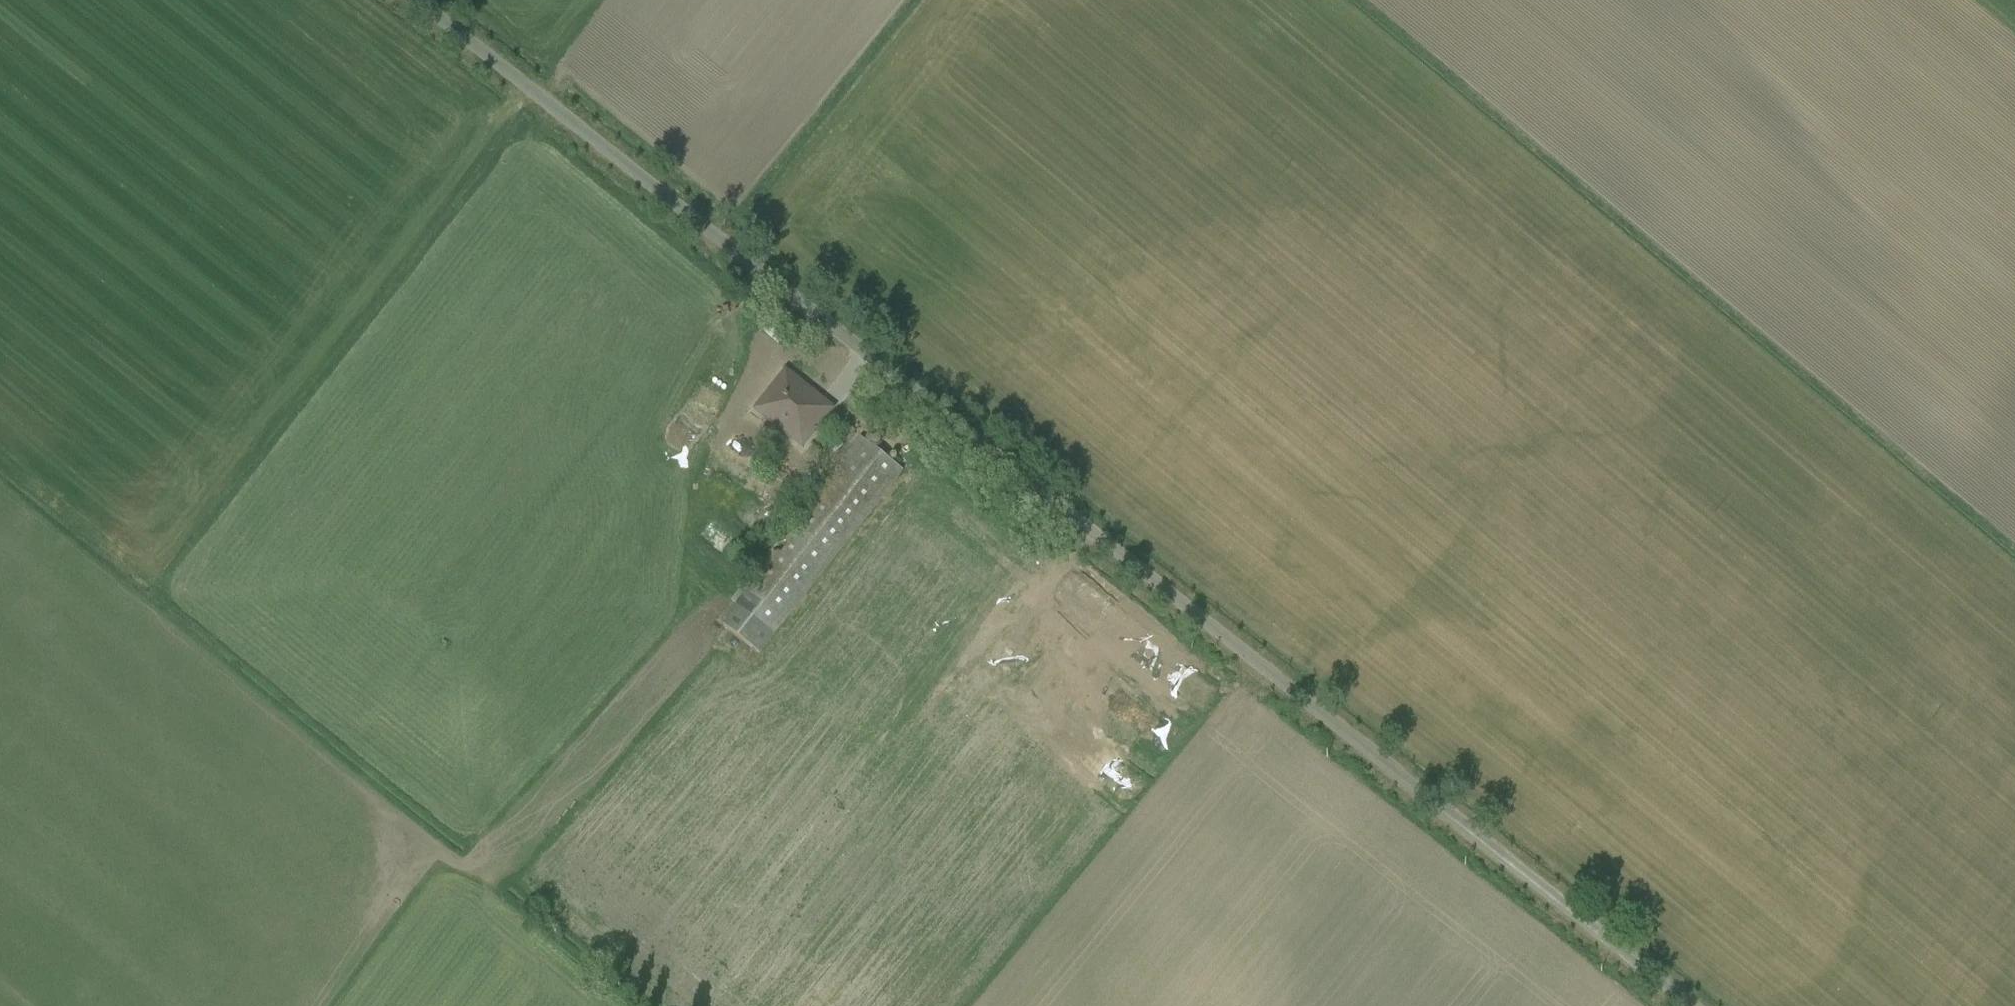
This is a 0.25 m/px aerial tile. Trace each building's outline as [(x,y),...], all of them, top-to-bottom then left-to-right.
[(842,416),(786,374),(747,425),(803,467),(842,416)] [(901,467),(865,440),(724,623),(760,651),(901,467)]
